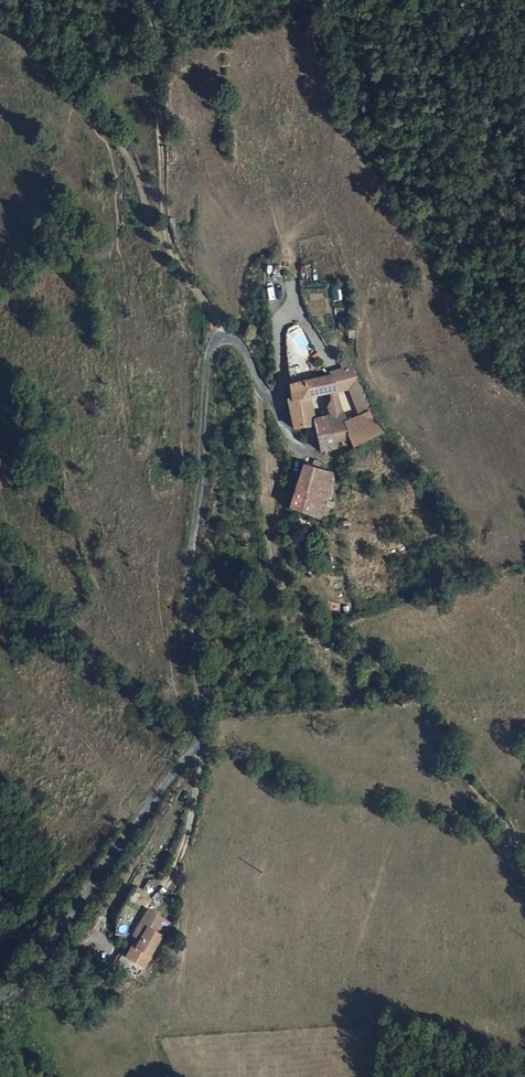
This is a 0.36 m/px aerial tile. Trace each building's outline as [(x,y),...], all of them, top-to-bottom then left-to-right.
[(336,330),(345,328),(343,317),(334,319),(336,330)] [(362,382),(357,374),(348,361),(337,366),(339,371),(346,387),(362,382)] [(292,409),(301,431),(302,434),(303,437),(314,433),(310,419),(313,418),(308,403),(314,400),(329,393),(335,391),(328,376),(313,383),(305,366),(294,370),(292,364),(284,367),(286,373),(285,375),(292,392),(290,393),(296,407),(292,409)] [(336,391),(346,387),(339,371),(328,376),(335,391),(336,391)] [(335,391),(329,393),(333,402),(332,407),(336,417),(348,412),(336,391),(335,391)] [(310,419),(314,433),(325,428),(322,422),(314,400),(308,403),(313,418),(310,419)] [(394,431),(379,408),(351,418),(348,412),(336,417),(335,417),(343,442),(357,437),(364,452),(394,431)] [(333,452),(346,449),(343,442),(335,417),(322,422),(325,428),(333,452)] [(313,476),(299,516),(332,528),(341,503),(344,494),(343,486),(333,482),(336,475),(327,471),(324,479),(314,475),(313,476)] [(332,528),(340,531),(348,505),(341,503),(332,528)] [(131,895),(138,899),(143,890),(136,886),(131,895)] [(151,908),(137,932),(140,934),(143,936),(139,944),(152,952),(161,937),(154,933),(164,916),(159,913),(160,911),(154,907),(153,909),(151,908)] [(143,936),(140,934),(131,948),(148,959),(153,952),(152,952),(139,944),(143,936)] [(126,946),(116,962),(139,975),(148,959),(131,948),(126,946)]
